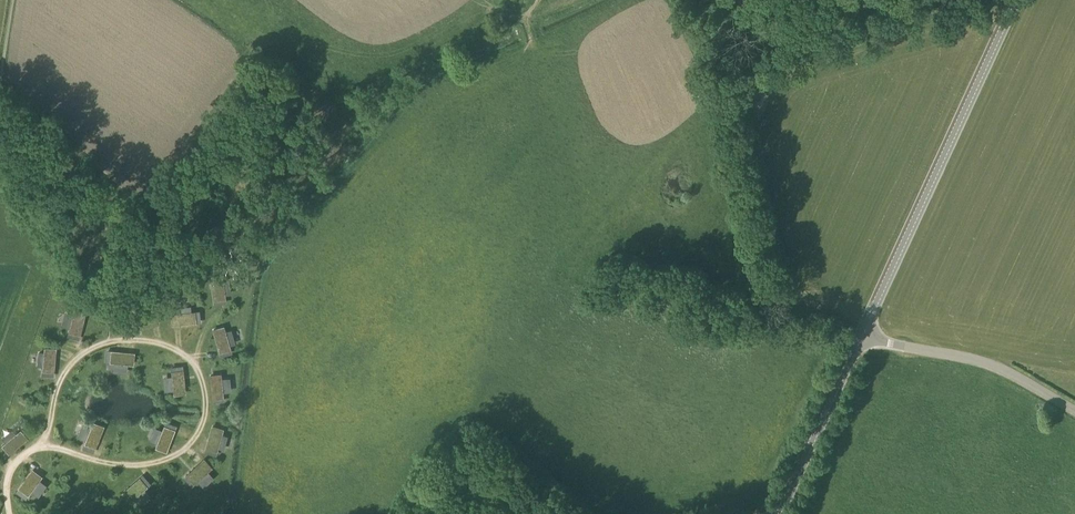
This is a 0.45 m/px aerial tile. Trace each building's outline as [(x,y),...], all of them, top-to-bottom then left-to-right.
[(222,282),(221,276),(220,276),(211,277),(213,290),(215,303),(224,302),(224,298),(224,297),(223,294),(224,294),(229,293),(227,281),(222,282)] [(176,313),(170,314),(172,326),(200,323),(199,310),(191,311),(190,306),(176,307),(176,313)] [(79,340),(85,312),(73,309),(72,314),(64,312),(61,326),(69,328),(67,337),(79,340)] [(224,333),(222,327),(217,328),(213,330),(214,334),(216,338),(219,350),(221,355),(224,354),(230,352),(228,346),(228,344),(231,343),(233,343),(232,341),(230,333),(230,332),(229,332),(224,333)] [(52,348),(44,347),(44,349),(43,352),(38,352),(37,366),(42,367),(41,376),(54,377),(56,354),(56,348),(52,348)] [(133,365),(134,353),(106,350),(105,362),(113,363),(112,372),(126,374),(127,365),(133,365)] [(173,395),(185,394),(182,365),(170,367),(171,376),(162,377),(164,392),(173,391),(173,395)] [(221,379),(221,373),(209,375),(212,400),(223,399),(223,393),(229,392),(227,378),(221,379)] [(93,453),(104,426),(92,422),(90,427),(82,424),(77,438),(85,441),(82,448),(93,453)] [(166,453),(176,426),(165,422),(161,431),(153,428),(148,441),(156,444),(154,449),(166,453)] [(224,429),(211,426),(203,453),(215,456),(218,449),(223,450),(227,436),(222,435),(224,429)] [(15,434),(12,430),(1,438),(4,443),(1,446),(8,455),(28,439),(20,430),(15,434)] [(191,487),(197,482),(207,472),(211,468),(203,459),(183,478),(191,487)] [(42,476),(32,469),(15,492),(25,499),(42,476)] [(142,475),(121,493),(129,503),(150,484),(142,475)]
